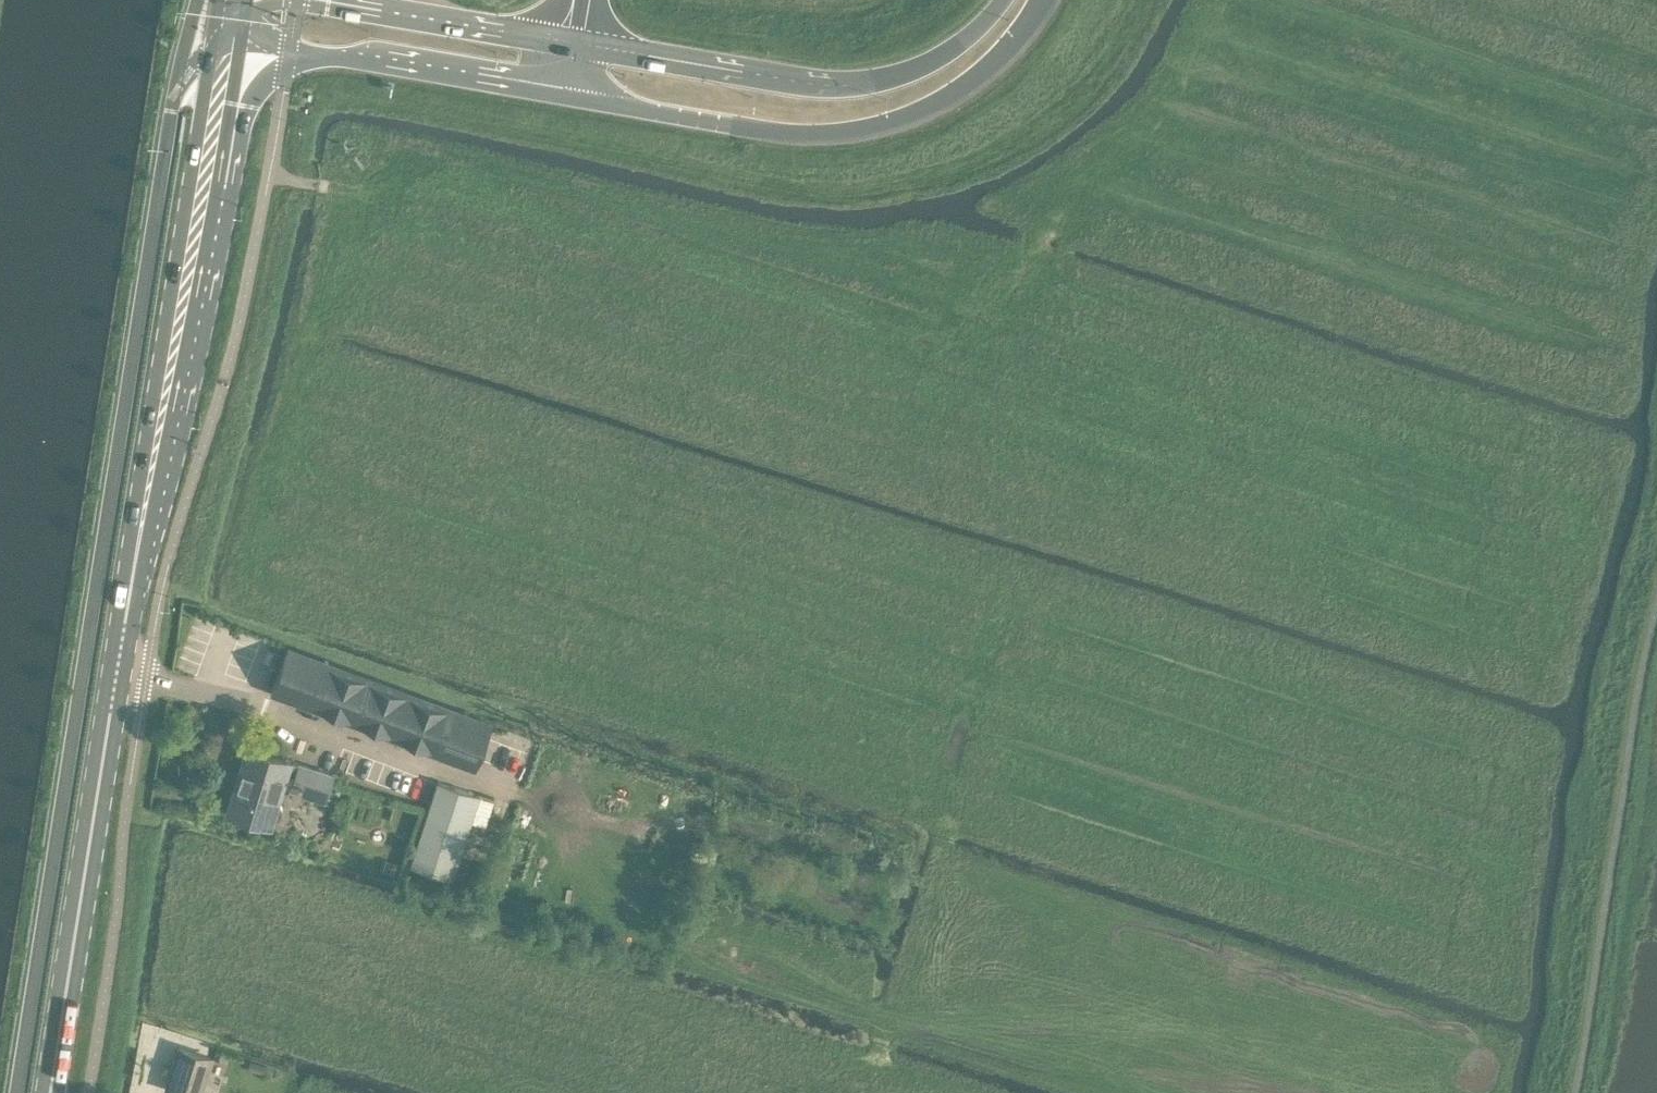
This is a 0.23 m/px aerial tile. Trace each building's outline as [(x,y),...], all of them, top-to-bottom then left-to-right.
[(289,643),(271,692),(315,709),(333,660),(289,643)] [(333,660),(315,709),(355,724),(374,675),(333,660)] [(374,675),(355,724),(396,739),(414,690),(374,675)] [(414,690),(396,739),(437,754),(455,705),(414,690)] [(455,705),(437,754),(476,769),(494,720),(455,705)] [(325,799),(333,774),(250,747),(230,811),(267,823),(283,772),(296,776),(292,788),(325,799)] [(453,879),(479,795),(437,781),(430,800),(409,865),(453,879)] [(212,1057),(180,1047),(167,1088),(182,1092),(200,1092),(212,1057)]
